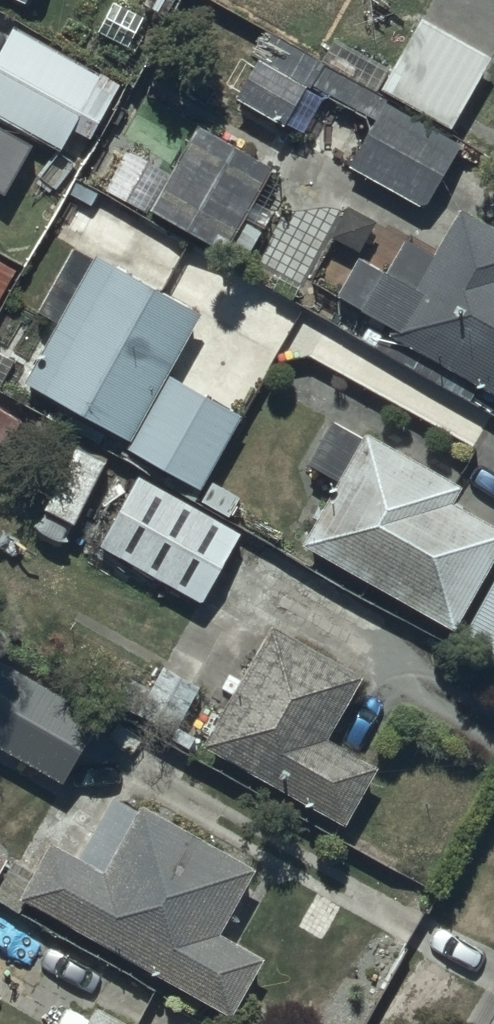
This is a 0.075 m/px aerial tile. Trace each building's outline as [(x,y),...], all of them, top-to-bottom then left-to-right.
[(489,51),(421,14),(391,68),(366,54),(356,73),(271,27),(255,58),(243,51),(228,78),(241,85),(238,91),(306,129),(324,94),(373,121),(351,161),(428,203),(462,141),(445,131),(489,51)] [(13,23),(0,48),(0,112),(62,145),(74,121),(90,130),(118,77),(13,23)] [(272,161),(200,120),(153,203),(225,245),(229,238),(251,251),(264,229),(241,216),(272,161)] [(459,203),(434,251),(404,235),(386,269),(361,255),(341,290),(396,320),(389,332),(493,389),(493,222),(459,203)] [(200,308),(94,249),(24,375),(133,435),(128,444),(200,484),(241,411),(167,369),(200,308)] [(16,266),(0,258),(0,296),(16,266)] [(336,416),(311,459),(342,477),(308,537),(453,621),(493,550),(493,519),(451,494),(459,480),(366,427),(363,432),(336,416)] [(241,529),(139,473),(102,539),(204,595),(241,529)] [(362,667),(272,618),(205,741),(346,818),(378,759),(327,731),(362,667)] [(0,656),(0,740),(65,776),(101,711),(0,656)] [(255,862),(144,799),(105,869),(53,840),(24,893),(231,1010),(264,952),(218,927),(255,862)] [(97,1001),(90,1014),(66,1000),(53,1023),(139,1023),(97,1001)]
